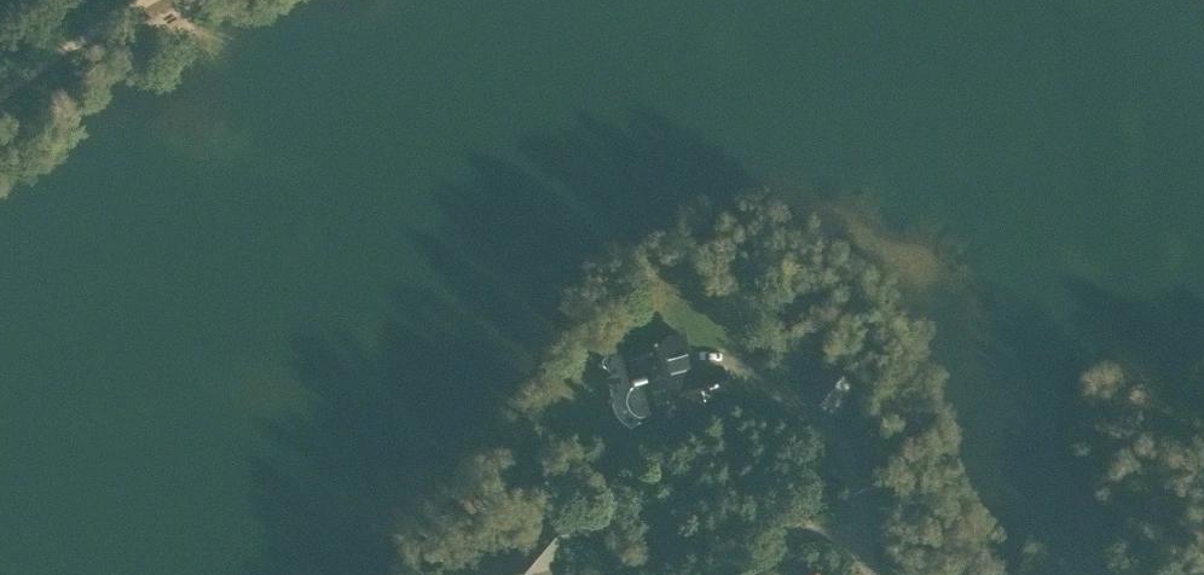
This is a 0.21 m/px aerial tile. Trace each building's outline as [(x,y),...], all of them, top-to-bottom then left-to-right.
[(635,386),(644,421),(703,405),(702,403),(729,396),(721,368),(695,375),(685,335),(636,348),(643,377),(632,379),(634,386),(635,386)] [(828,362),(804,393),(835,417),(859,386),(828,362)] [(545,568),(574,534),(557,520),(528,555),(506,566),(472,570),(472,574),(548,574),(545,568)]
